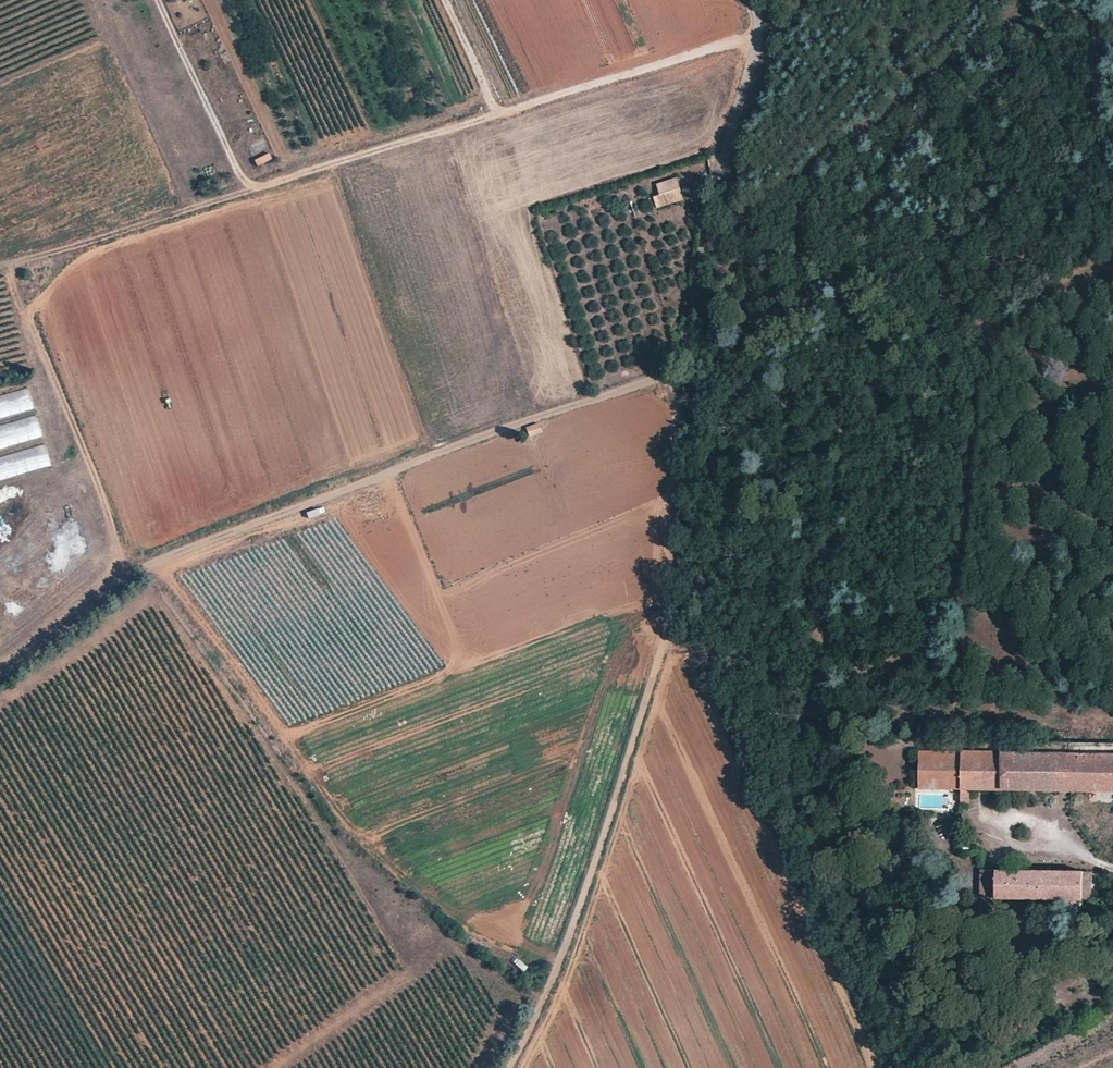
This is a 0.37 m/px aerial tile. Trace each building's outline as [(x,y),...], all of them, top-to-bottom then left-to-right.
[(257,165),(272,161),(270,154),(255,158),(257,165)] [(654,197),(657,208),(683,199),(680,188),(654,197)] [(34,409),(29,389),(0,397),(0,419),(34,409)] [(0,428),(0,450),(42,439),(37,417),(15,423),(17,431),(3,435),(1,428),(0,428)] [(529,437),(543,433),(539,422),(525,427),(529,437)] [(51,465),(46,446),(0,459),(0,480),(51,465)] [(939,786),(939,751),(919,751),(919,786),(939,786)] [(961,787),(960,751),(939,751),(939,786),(961,787)] [(960,751),(961,787),(1003,787),(1002,752),(960,751)] [(1002,752),(1003,787),(1070,789),(1071,753),(1002,752)] [(1070,789),(1112,790),(1112,754),(1071,753),(1070,789)] [(996,869),(985,868),(985,895),(996,895),(996,869)] [(1016,869),(996,869),(996,895),(1016,895),(1016,869)] [(1038,870),(1016,869),(1016,895),(1037,896),(1038,870)] [(1062,870),(1038,870),(1037,896),(1062,896),(1062,870)] [(1082,870),(1062,870),(1062,896),(1082,897),(1082,870)] [(1091,870),(1082,870),(1082,897),(1090,897),(1091,870)]
